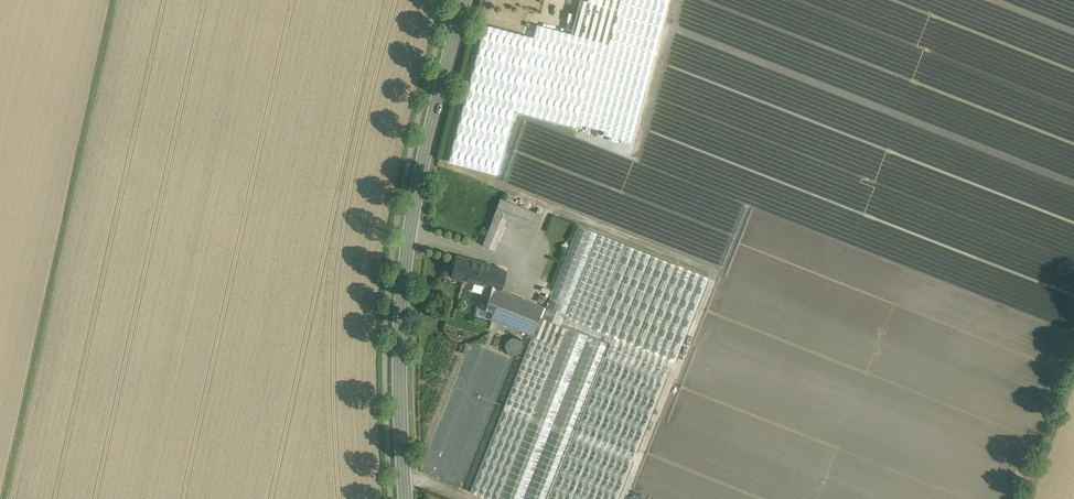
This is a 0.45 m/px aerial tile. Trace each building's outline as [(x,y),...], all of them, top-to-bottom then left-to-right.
[(515,105),(577,122),(599,40),(612,43),(624,0),(587,0),(579,0),(571,32),(537,23),(515,105)] [(520,3),(552,12),(555,0),(521,0),(520,3)] [(577,122),(605,129),(608,116),(627,48),(654,55),(669,0),(624,0),(612,43),(599,40),(577,122)] [(449,159),(468,164),(504,29),(486,24),(449,159)] [(470,165),(489,169),(524,35),(506,30),(470,165)] [(608,116),(636,123),(654,55),(627,48),(608,116)] [(608,116),(605,129),(632,137),(636,123),(608,116)] [(542,215),(500,198),(493,215),(494,216),(482,246),(495,251),(507,221),(535,232),(542,215)] [(545,306),(544,309),(564,316),(598,233),(578,225),(545,306)] [(676,264),(598,233),(564,316),(643,347),(676,264)] [(504,271),(468,261),(468,259),(456,256),(450,278),(483,287),(483,285),(498,289),(498,290),(499,290),(504,271)] [(676,264),(643,347),(671,358),(704,275),(676,264)] [(498,289),(483,285),(483,287),(477,307),(492,311),(498,290),(498,289)] [(499,290),(498,290),(492,311),(489,319),(532,334),(539,316),(541,317),(544,309),(545,306),(499,290)] [(667,366),(671,358),(643,347),(564,316),(544,309),(541,317),(563,325),(566,326),(609,343),(667,366)] [(470,491),(490,498),(498,498),(566,326),(563,325),(558,338),(536,329),(541,317),(539,316),(532,334),(470,491)] [(541,317),(536,329),(558,338),(563,325),(541,317)] [(498,498),(547,498),(609,343),(566,326),(498,498)] [(667,366),(609,343),(547,498),(615,498),(667,366)]
